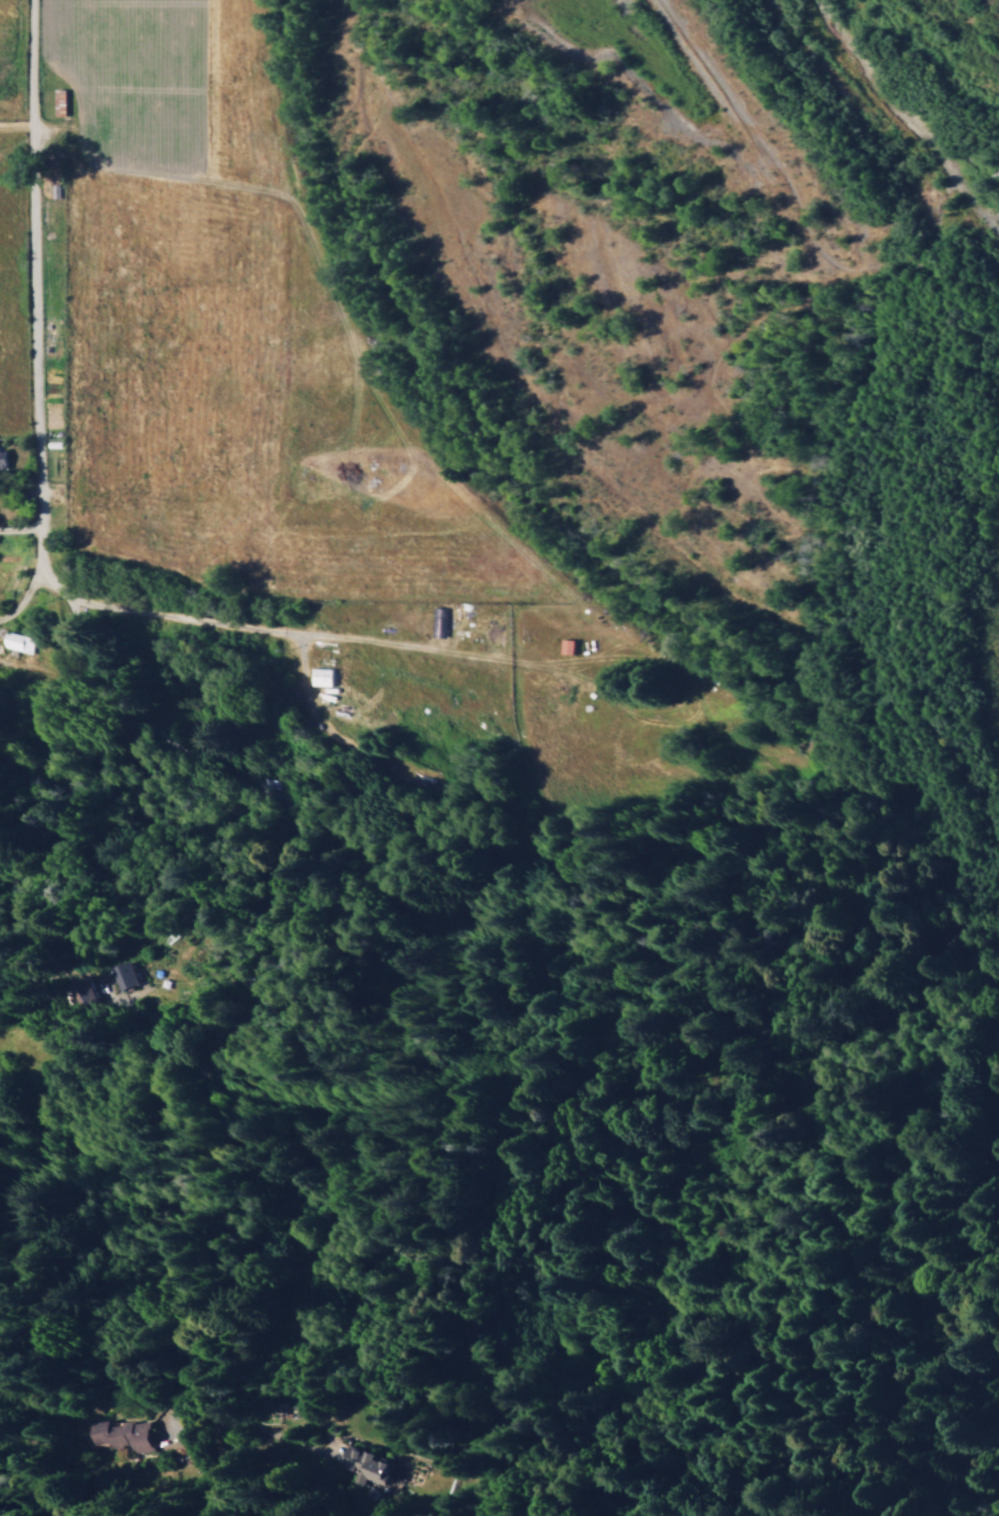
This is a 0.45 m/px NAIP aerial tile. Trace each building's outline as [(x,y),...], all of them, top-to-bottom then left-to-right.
[(5,645),(32,653),(37,637),(9,629),(5,645)] [(312,684),(334,685),(334,668),(312,667),(312,684)] [(92,1445),(117,1443),(126,1440),(130,1449),(148,1448),(147,1444),(145,1438),(144,1418),(128,1419),(128,1418),(124,1418),(104,1425),(102,1421),(94,1421),(86,1424),(86,1430),(92,1445)] [(389,1480),(392,1468),(388,1467),(391,1459),(375,1455),(376,1449),(364,1446),(364,1448),(358,1447),(350,1478),(366,1482),(368,1475),(389,1480)]
